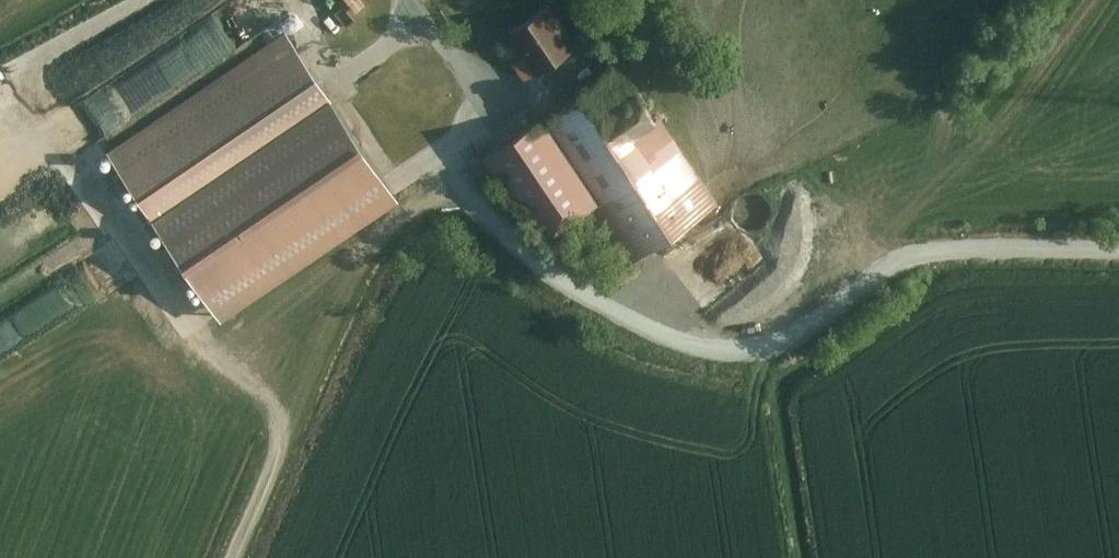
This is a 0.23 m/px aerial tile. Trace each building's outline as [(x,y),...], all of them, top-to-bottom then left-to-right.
[(538,72),(581,44),(554,4),(512,31),(538,72)] [(268,27),(231,52),(238,62),(275,37),(268,27)] [(227,319),(404,198),(287,29),(110,150),(227,319)] [(0,78),(0,122),(20,113),(5,77),(0,78)] [(595,185),(640,248),(719,191),(649,95),(609,124),(578,82),(486,148),(541,224),(595,185)]
